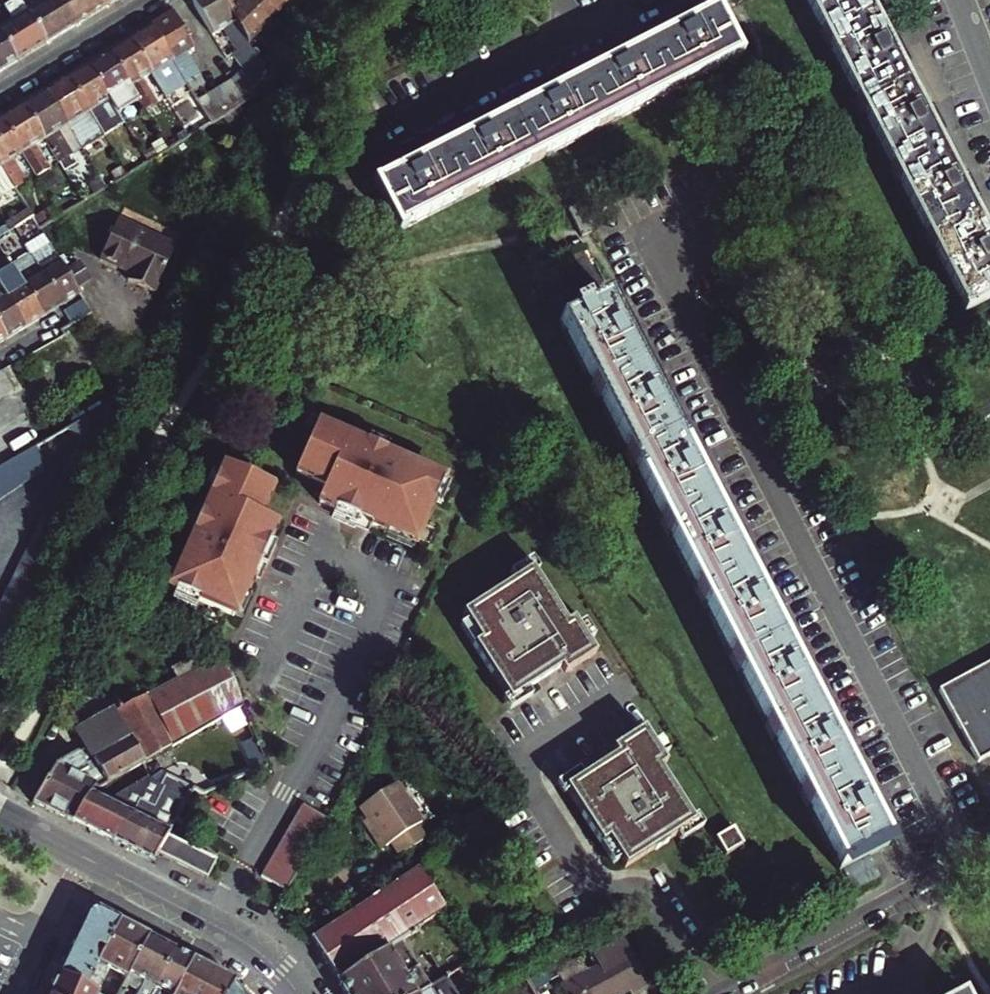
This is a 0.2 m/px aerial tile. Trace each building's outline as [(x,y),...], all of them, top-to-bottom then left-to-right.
[(12,18),(0,25),(0,32),(16,58),(46,40),(26,9),(21,0),(11,0),(4,4),(12,18)] [(60,0),(41,0),(26,9),(46,40),(74,23),(60,0)] [(103,0),(60,0),(74,23),(105,4),(103,0)] [(223,0),(193,0),(227,55),(235,51),(243,66),(257,87),(263,64),(247,39),(223,0)] [(247,39),(286,2),(287,0),(223,0),(247,39)] [(969,305),(989,294),(989,232),(968,191),(962,179),(971,173),(964,160),(955,165),(933,123),(927,112),(937,106),(930,93),(920,98),(899,58),(892,46),(902,41),(895,27),(885,33),(868,0),(809,0),(969,305)] [(613,52),(599,60),(601,64),(548,92),(545,87),(530,94),(534,99),(481,126),(479,121),(465,129),(467,134),(414,161),(411,158),(397,165),(399,169),(373,183),(397,229),(739,53),(714,6),(682,23),(680,18),(665,26),(667,30),(615,57),(613,52)] [(195,45),(172,8),(151,21),(173,58),(185,77),(188,82),(195,77),(198,81),(203,78),(186,50),(195,45)] [(173,58),(151,21),(128,34),(152,72),(163,90),(185,77),(173,58)] [(16,58),(0,32),(0,68),(16,58)] [(152,72),(128,34),(108,47),(131,84),(146,108),(158,101),(144,77),(152,72)] [(892,46),(899,58),(909,53),(902,41),(892,46)] [(131,84),(108,47),(89,59),(111,96),(126,120),(137,113),(122,89),(131,84)] [(111,96),(89,59),(67,72),(90,110),(104,133),(116,126),(102,102),(111,96)] [(243,66),(234,78),(248,100),(256,95),(257,87),(243,66)] [(90,110),(67,72),(44,86),(67,123),(90,159),(101,152),(94,140),(80,116),(90,110)] [(235,108),(248,100),(234,78),(222,85),(235,108)] [(223,116),(235,108),(222,85),(209,93),(223,116)] [(67,123),(44,86),(22,100),(45,136),(60,161),(73,153),(58,129),(67,123)] [(223,116),(209,93),(199,99),(209,115),(213,122),(223,116)] [(45,136),(22,100),(0,113),(24,151),(38,174),(49,167),(34,143),(45,136)] [(927,112),(933,123),(943,118),(937,106),(927,112)] [(104,133),(90,110),(80,116),(94,140),(104,133)] [(0,113),(0,114),(0,160),(16,186),(17,187),(27,181),(13,157),(24,151),(0,113)] [(213,122),(209,115),(201,120),(205,127),(213,122)] [(0,160),(0,196),(16,186),(0,160)] [(962,179),(968,191),(978,185),(971,173),(962,179)] [(175,241),(119,215),(100,256),(130,270),(127,276),(154,288),(175,241)] [(45,234),(26,245),(29,249),(62,303),(81,291),(45,234)] [(29,249),(10,260),(14,268),(42,314),(62,303),(29,249)] [(538,274),(760,708),(809,802),(842,868),(889,844),(878,822),(872,810),(881,806),(875,794),(866,798),(845,755),(838,743),(847,739),(841,728),(833,732),(810,687),(803,674),(813,670),(807,658),(798,663),(777,621),(771,609),(780,605),(775,594),(766,599),(743,553),(737,541),(746,537),(740,525),(731,530),(710,487),(703,474),(712,470),(706,457),(698,461),(676,418),(670,407),(679,401),(673,390),(664,394),(641,350),(635,338),(644,334),(638,322),(630,326),(591,249),(538,274)] [(14,268),(0,276),(0,285),(25,325),(42,314),(14,268)] [(0,285),(0,324),(7,336),(25,325),(0,285)] [(72,320),(92,308),(84,295),(65,308),(72,320)] [(650,346),(644,334),(635,338),(641,350),(650,346)] [(1,395),(13,389),(2,368),(0,369),(0,396),(1,395)] [(117,414),(110,401),(80,418),(67,426),(80,435),(74,447),(68,461),(61,475),(55,488),(49,500),(43,513),(37,528),(30,542),(24,556),(18,568),(12,580),(7,591),(4,596),(0,606),(0,634),(8,649),(15,634),(30,601),(34,592),(37,586),(43,573),(49,560),(56,546),(62,532),(69,518),(75,504),(81,492),(87,479),(94,464),(100,451),(106,438),(117,414)] [(685,413),(679,401),(670,407),(676,418),(685,413)] [(421,464),(421,462),(323,420),(300,472),(330,484),(323,501),(363,518),(365,513),(378,518),(375,523),(393,531),(394,529),(421,541),(448,476),(421,464)] [(8,489),(20,482),(32,475),(44,468),(38,443),(20,453),(8,460),(0,465),(0,494),(8,489)] [(264,515),(277,486),(226,462),(181,560),(183,561),(171,588),(234,618),(246,591),(248,592),(256,575),(251,572),(257,560),(262,562),(280,523),(264,515)] [(719,482),(712,470),(703,474),(710,487),(719,482)] [(752,548),(746,537),(737,541),(743,553),(752,548)] [(508,702),(514,698),(565,666),(569,670),(598,652),(578,617),(571,622),(541,572),(535,559),(511,572),(517,581),(465,612),(471,622),(459,625),(508,702)] [(786,616),(780,605),(771,609),(777,621),(786,616)] [(184,673),(223,652),(209,645),(178,662),(184,673)] [(8,649),(0,654),(0,666),(8,649)] [(94,757),(86,747),(83,749),(54,765),(35,801),(34,802),(70,819),(92,783),(93,781),(128,763),(174,739),(244,703),(223,652),(184,673),(115,710),(129,736),(94,757)] [(940,688),(980,763),(989,757),(989,661),(940,688)] [(819,682),(813,670),(803,674),(810,687),(819,682)] [(236,777),(269,765),(244,703),(174,739),(192,781),(205,789),(236,777)] [(94,757),(129,736),(115,710),(76,730),(86,747),(94,757)] [(623,858),(630,867),(699,823),(662,768),(669,764),(648,727),(616,748),(621,757),(585,776),(581,768),(560,783),(566,796),(573,794),(612,865),(623,858)] [(853,751),(847,739),(838,743),(845,755),(853,751)] [(162,780),(147,773),(107,790),(92,783),(70,819),(114,841),(136,797),(150,802),(162,780)] [(114,841),(151,859),(155,850),(165,832),(186,793),(162,780),(150,802),(136,797),(114,841)] [(418,823),(393,784),(354,807),(379,847),(386,843),(394,857),(420,841),(411,827),(418,823)] [(259,873),(284,888),(326,818),(301,803),(259,873)] [(887,818),(881,806),(872,810),(878,822),(887,818)] [(740,840),(730,821),(713,831),(723,850),(740,840)] [(215,857),(165,832),(155,850),(206,876),(215,857)] [(421,882),(442,868),(434,855),(305,938),(305,939),(323,960),(336,980),(400,940),(430,922),(442,914),(441,912),(421,882)] [(77,974),(85,959),(94,963),(116,920),(96,910),(85,914),(57,973),(83,986),(86,979),(77,974)] [(107,963),(125,972),(145,935),(116,920),(94,963),(86,979),(83,986),(93,991),(107,963)] [(133,993),(148,993),(172,949),(145,935),(125,972),(140,980),(135,991),(133,993)] [(559,986),(563,993),(620,993),(627,990),(629,993),(630,993),(645,986),(620,937),(592,953),(598,965),(559,986)] [(428,986),(400,940),(336,980),(344,993),(415,993),(428,986)] [(190,958),(172,949),(148,993),(173,993),(190,958)] [(233,980),(190,958),(173,993),(226,993),(233,980)] [(125,972),(119,984),(135,991),(140,980),(125,972)] [(93,991),(83,986),(57,973),(47,993),(98,993),(93,991)] [(445,976),(428,986),(415,993),(456,993),(445,976)] [(233,980),(226,993),(245,993),(233,980)] [(470,985),(463,989),(467,993),(476,993),(470,985)]
